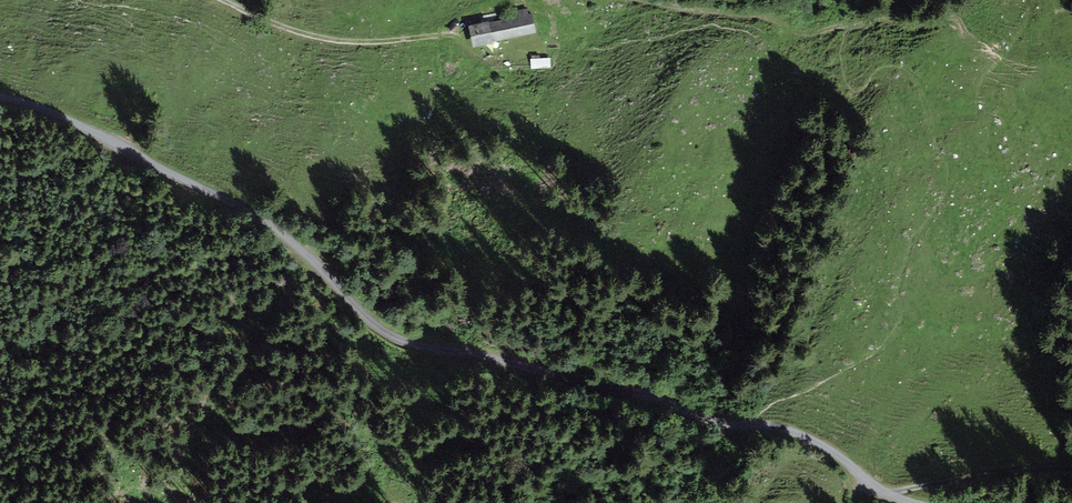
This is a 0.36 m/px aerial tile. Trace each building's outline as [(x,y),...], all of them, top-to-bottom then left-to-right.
[(473,49),(536,36),(533,17),(530,17),(529,10),(480,20),(481,25),(468,28),(473,49)] [(553,56),(533,57),(534,66),(553,65),(553,56)]
